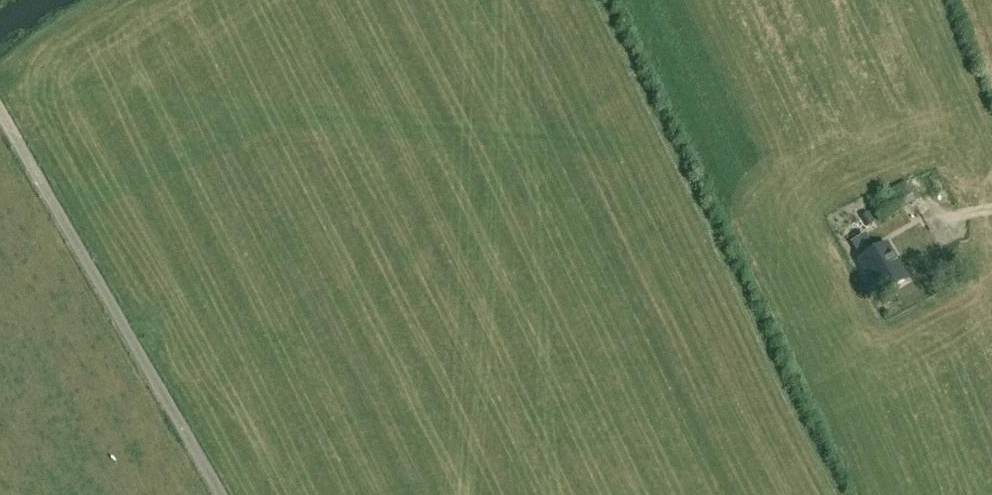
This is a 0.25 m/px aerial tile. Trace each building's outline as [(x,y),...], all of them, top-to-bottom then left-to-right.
[(915,202),(905,184),(870,203),(881,222),(915,202)] [(876,294),(905,277),(885,242),(855,259),(876,294)]
